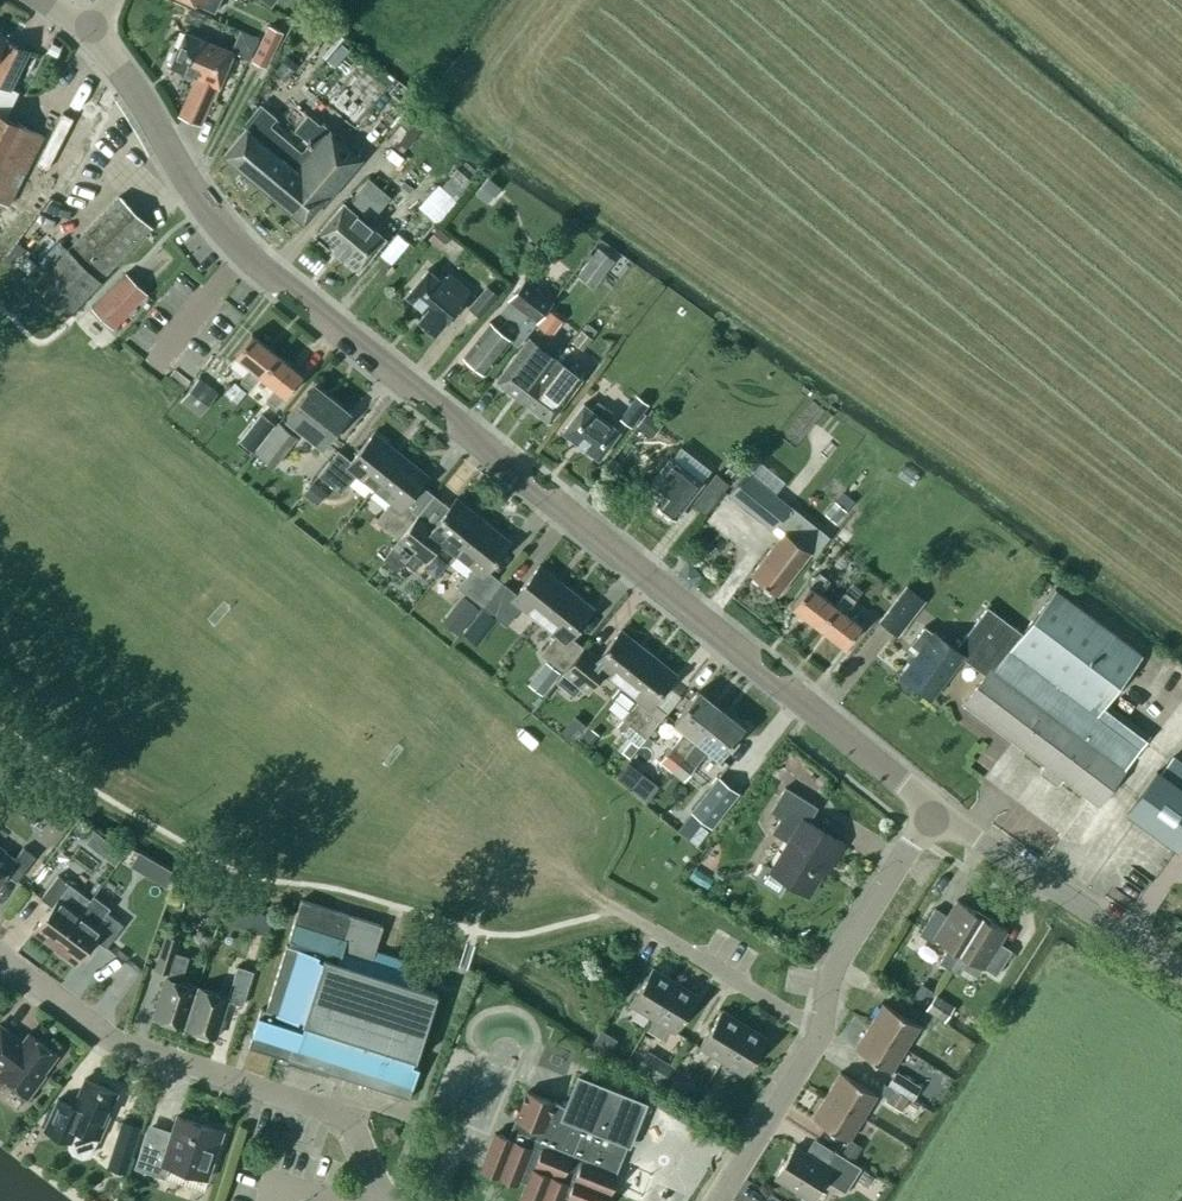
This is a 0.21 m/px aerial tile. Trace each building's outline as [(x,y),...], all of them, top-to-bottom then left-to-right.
[(202,6),(214,12),(220,0),(186,0),(201,7),(202,6)] [(268,26),(252,60),(266,67),(283,33),(268,26)] [(234,48),(242,51),(241,56),(250,60),(259,39),(241,31),(235,45),(234,48)] [(211,99),(213,100),(219,86),(233,52),(184,32),(170,67),(195,76),(179,116),(201,126),(211,99)] [(0,35),(0,114),(6,117),(18,92),(10,88),(28,52),(5,41),(7,39),(0,35)] [(382,82),(359,109),(384,131),(407,103),(382,82)] [(260,104),(243,125),(246,128),(223,155),(303,223),(323,199),(323,200),(358,159),(307,115),(294,129),(310,142),(303,150),(300,150),(270,125),(277,117),(260,104)] [(402,152),(424,126),(409,113),(387,140),(402,152)] [(9,205),(43,136),(6,117),(0,114),(0,200),(9,205)] [(77,141),(56,185),(65,190),(86,146),(77,141)] [(456,171),(441,187),(455,201),(472,182),(458,169),(456,171)] [(489,175),(479,187),(491,197),(501,185),(489,175)] [(317,234),(358,269),(385,238),(367,224),(390,197),(369,179),(346,205),(343,203),(317,234)] [(436,223),(456,201),(455,201),(441,187),(438,185),(419,206),(436,223)] [(152,227),(120,196),(34,283),(66,314),(152,227)] [(434,232),(428,239),(439,249),(450,237),(439,227),(434,232)] [(577,275),(578,275),(590,285),(611,258),(604,253),(598,248),(577,275)] [(441,281),(427,269),(406,296),(425,311),(418,319),(434,333),(445,320),(446,321),(460,304),(459,304),(463,299),(462,299),(469,291),(448,273),(441,281)] [(146,293),(126,273),(92,307),(113,328),(146,293)] [(490,322),(480,334),(463,356),(484,373),(510,340),(517,345),(538,319),(552,301),(524,279),(507,300),(508,300),(499,311),(507,318),(498,329),(490,322)] [(469,307),(480,317),(497,298),(485,288),(469,307)] [(549,310),(547,312),(547,313),(537,325),(551,336),(561,324),(563,321),(549,310)] [(251,368),(241,381),(250,388),(260,376),(277,355),(251,334),(234,355),(251,368)] [(531,391),(543,374),(544,375),(550,367),(522,347),(496,382),(528,405),(536,395),(531,391)] [(285,396),(286,396),(302,375),(277,355),(260,376),(276,388),(266,401),(275,408),(285,396)] [(595,370),(583,360),(572,376),(585,385),(595,370)] [(572,390),(556,379),(554,382),(544,375),(543,374),(531,391),(536,395),(528,405),(549,422),(566,400),(572,390)] [(199,377),(180,401),(189,409),(199,417),(218,393),(199,377)] [(233,383),(224,393),(237,404),(246,392),(234,382),(233,383)] [(286,418),(321,446),(349,413),(313,384),(286,418)] [(644,410),(632,401),(620,417),(632,427),(644,410)] [(592,410),(583,404),(562,432),(598,459),(619,431),(608,422),(614,414),(598,402),(592,410)] [(645,414),(636,426),(653,438),(662,425),(657,421),(661,415),(652,409),(648,415),(645,414)] [(262,413),(248,429),(262,440),(264,438),(265,437),(272,428),(275,424),(262,413)] [(262,440),(254,451),(256,452),(254,454),(273,469),(297,438),(278,423),(273,429),(272,428),(262,440)] [(318,475),(340,493),(355,474),(373,488),(400,454),(373,432),(351,461),(337,451),(318,475)] [(646,474),(655,462),(636,448),(627,460),(646,474)] [(427,475),(400,454),(373,488),(391,502),(376,521),(399,539),(418,516),(404,504),(427,475)] [(695,462),(684,454),(678,463),(670,457),(649,485),(663,496),(656,504),(674,518),(703,482),(688,470),(695,462)] [(746,472),(728,494),(772,531),(776,526),(790,507),(746,472)] [(716,473),(692,504),(706,515),(730,484),(716,473)] [(312,482),(304,493),(319,505),(327,494),(312,482)] [(455,554),(482,519),(456,498),(433,527),(418,516),(399,539),(399,540),(383,560),(398,573),(405,565),(414,554),(415,552),(423,559),(438,540),(455,554)] [(833,502),(824,514),(836,524),(847,511),(835,501),(833,502)] [(825,542),(815,533),(818,528),(790,507),(776,526),(788,536),(779,548),(774,544),(751,575),(777,595),(800,564),(801,565),(809,554),(814,557),(825,542)] [(509,541),(482,519),(455,554),(473,568),(458,587),(482,606),(501,582),(486,570),(509,541)] [(414,554),(405,565),(413,572),(422,561),(414,554)] [(566,586),(539,565),(516,594),(501,582),(482,606),(506,625),(521,607),(539,621),(566,586)] [(828,580),(819,573),(809,585),(808,585),(792,606),(818,626),(835,605),(818,593),(828,580)] [(851,586),(847,592),(846,593),(855,600),(862,591),(852,584),(851,586)] [(899,594),(877,621),(897,636),(925,600),(905,585),(899,594)] [(878,597),(889,605),(898,593),(887,585),(878,597)] [(541,654),(564,671),(564,672),(584,648),(570,637),(593,608),(566,586),(539,621),(556,635),(541,654)] [(1045,765),(1041,770),(1042,774),(1055,783),(1058,782),(1062,778),(1098,804),(1137,753),(1092,720),(1141,655),(1055,589),(1022,633),(1018,630),(987,673),(963,705),(1045,765)] [(844,612),(854,599),(844,592),(835,605),(818,626),(844,646),(861,625),(844,612)] [(479,610),(466,599),(458,609),(457,610),(457,611),(470,621),(475,616),(479,610)] [(1018,630),(987,607),(955,649),(934,633),(901,675),(931,698),(964,655),(987,673),(1018,630)] [(471,623),(463,633),(478,645),(488,633),(473,621),(471,623)] [(564,671),(555,682),(573,696),(581,686),(587,691),(602,672),(620,686),(647,651),(621,630),(598,659),(584,648),(564,672),(564,671)] [(638,700),(623,719),(646,737),(665,713),(651,702),(675,673),(647,651),(620,686),(638,700)] [(542,667),(528,684),(542,696),(560,673),(546,662),(542,667)] [(666,765),(672,770),(720,710),(697,691),(674,721),(685,730),(673,745),(660,760),(666,765)] [(696,764),(696,763),(708,748),(719,758),(743,728),(720,710),(672,770),(684,779),(696,764)] [(579,737),(578,738),(588,747),(589,745),(598,735),(589,726),(580,737),(579,737)] [(1127,811),(1178,848),(1181,843),(1181,761),(1173,755),(1159,774),(1156,772),(1127,811)] [(643,774),(631,789),(646,801),(658,785),(643,774)] [(698,810),(715,823),(735,797),(719,784),(698,810)] [(788,882),(808,894),(826,865),(828,867),(843,843),(808,822),(817,807),(785,787),(770,811),(780,817),(771,832),(788,842),(772,868),(767,865),(761,866),(756,875),(757,881),(779,894),(778,895),(780,896),(788,882)] [(100,835),(98,833),(94,831),(85,843),(95,850),(104,838),(100,835)] [(66,860),(78,844),(69,837),(57,853),(66,860)] [(23,847),(14,860),(0,849),(0,879),(5,872),(16,881),(35,856),(23,847)] [(145,855),(142,853),(138,851),(130,866),(140,872),(149,857),(145,855)] [(156,873),(151,883),(164,890),(170,880),(156,873)] [(52,906),(33,931),(54,947),(90,900),(90,899),(58,875),(41,898),(52,906)] [(95,938),(106,947),(123,924),(107,912),(110,908),(93,895),(90,899),(90,900),(54,947),(76,963),(95,938)] [(353,917),(301,900),(288,939),(291,940),(290,946),(286,945),(265,1012),(268,1013),(266,1019),(258,1016),(248,1047),(286,1060),(409,1099),(419,1067),(412,1065),(414,1059),(416,1060),(437,993),(404,983),(410,963),(374,951),(382,926),(353,917)] [(931,942),(934,937),(949,946),(939,962),(949,968),(981,915),(957,900),(947,916),(935,908),(919,934),(931,942)] [(258,912),(253,929),(268,934),(273,917),(258,912)] [(968,959),(996,975),(1011,950),(999,942),(1006,931),(981,915),(949,968),(959,974),(968,959)] [(155,968),(167,972),(153,1017),(183,1027),(196,986),(181,981),(189,957),(175,952),(179,938),(166,934),(155,968)] [(186,1028),(216,1037),(227,1000),(242,1005),(253,971),(237,966),(228,996),(199,987),(186,1028)] [(652,968),(630,1004),(653,1018),(674,982),(652,968)] [(675,1031),(697,996),(674,982),(653,1018),(675,1031)] [(921,983),(911,999),(924,1007),(934,991),(921,983)] [(936,994),(926,1010),(944,1021),(954,1006),(936,994)] [(919,1026),(882,1003),(869,1026),(905,1048),(919,1026)] [(721,1011),(699,1046),(721,1060),(743,1024),(721,1011)] [(743,1024),(721,1060),(744,1074),(766,1038),(743,1024)] [(0,1071),(0,1076),(28,1097),(44,1076),(43,1074),(57,1055),(28,1033),(22,1041),(0,1025),(0,1068),(1,1069),(0,1071)] [(855,1048),(891,1070),(905,1048),(869,1026),(855,1048)] [(607,1049),(612,1039),(599,1032),(594,1042),(607,1049)] [(660,1059),(651,1053),(647,1051),(637,1069),(660,1083),(661,1084),(672,1066),(671,1065),(660,1059)] [(907,1078),(905,1076),(896,1071),(888,1085),(905,1096),(914,1082),(907,1078)] [(826,1095),(862,1117),(876,1095),(840,1072),(826,1095)] [(518,1120),(514,1130),(512,1129),(508,1139),(495,1133),(481,1169),(516,1183),(518,1179),(527,1182),(519,1200),(561,1200),(563,1196),(576,1200),(606,1200),(616,1176),(615,1175),(623,1155),(619,1153),(623,1142),(628,1143),(644,1104),(578,1078),(566,1107),(527,1091),(516,1119),(518,1120)] [(99,1138),(106,1121),(105,1120),(117,1093),(84,1079),(72,1106),(57,1099),(44,1130),(71,1142),(69,1147),(72,1153),(82,1157),(89,1156),(97,1137),(99,1138)] [(898,1093),(889,1088),(883,1083),(877,1092),(888,1098),(885,1102),(901,1112),(909,1099),(898,1093)] [(713,1100),(704,1095),(699,1104),(708,1109),(713,1100)] [(848,1140),(862,1117),(826,1095),(812,1117),(848,1140)] [(164,1178),(168,1166),(207,1179),(223,1131),(176,1116),(169,1137),(147,1130),(134,1168),(164,1178)] [(131,1124),(128,1123),(121,1121),(114,1143),(134,1149),(141,1127),(131,1124)] [(849,1140),(841,1155),(814,1138),(805,1153),(794,1146),(775,1177),(810,1200),(824,1179),(845,1192),(860,1167),(852,1162),(861,1147),(849,1140)] [(870,1189),(877,1175),(864,1168),(856,1181),(870,1189)]
